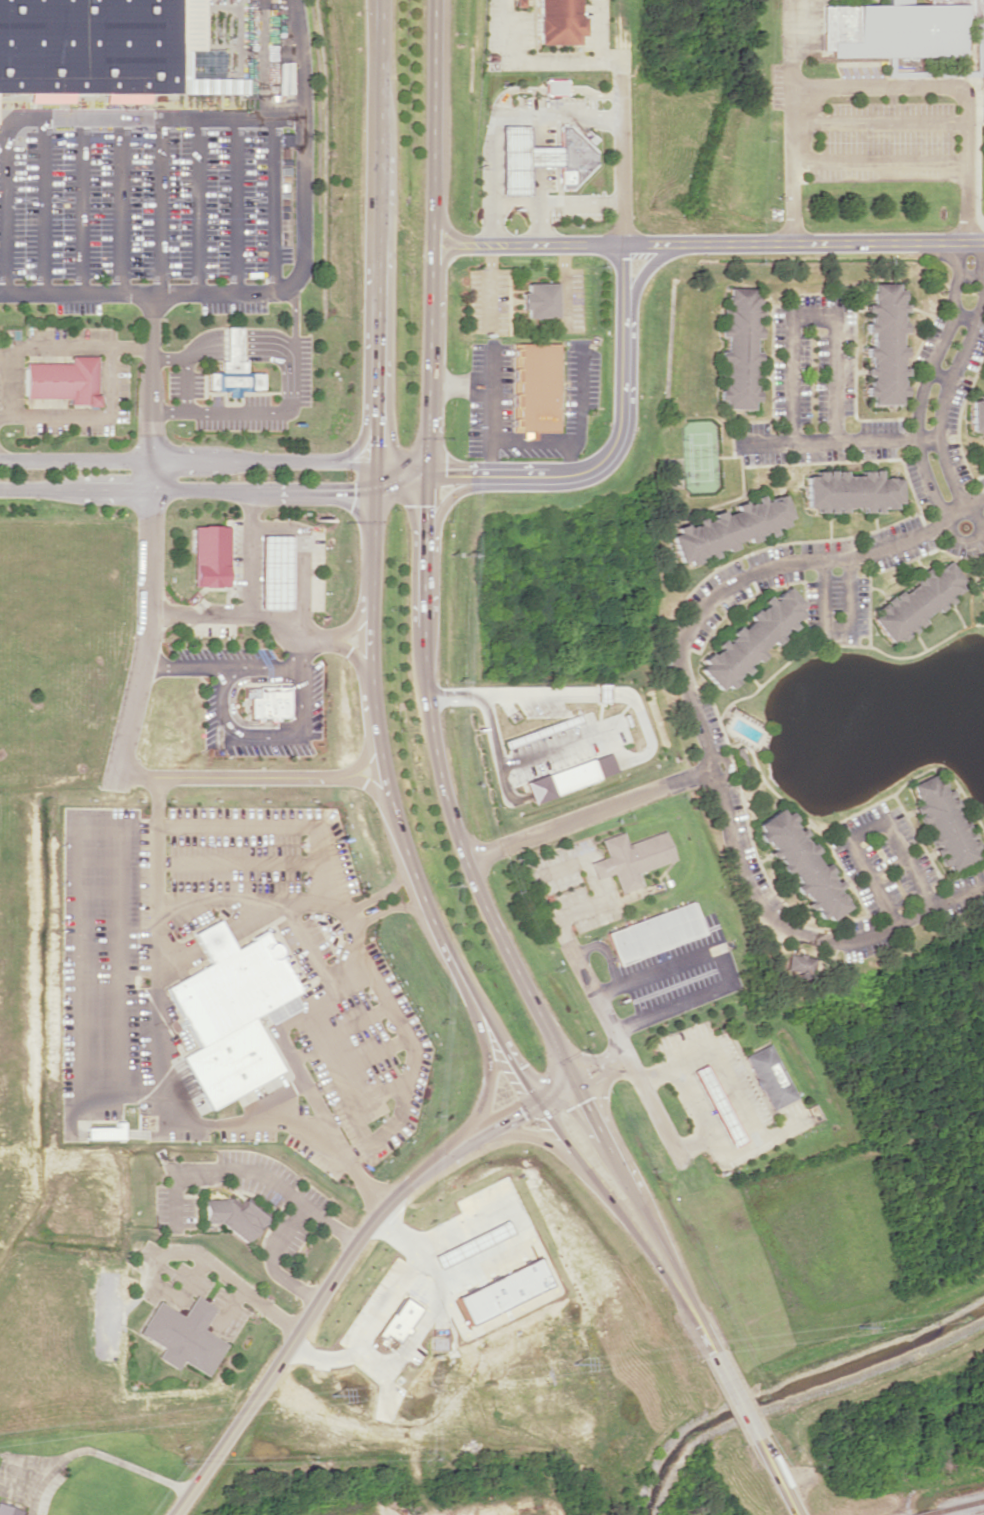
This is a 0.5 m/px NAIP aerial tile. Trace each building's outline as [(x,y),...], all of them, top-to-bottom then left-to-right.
[(176,92),(175,0),(0,0),(0,92),(176,92)] [(534,43),(534,0),(579,0),(579,43),(534,43)] [(885,3),(820,5),(821,55),(964,54),(962,3),(912,4),(912,0),(885,0),(885,3)] [(543,80),(543,94),(563,94),(563,79),(543,80)] [(498,126),(498,195),(525,195),(525,169),(528,165),(556,165),(557,188),(568,188),(592,163),(592,150),(565,125),(555,125),(555,141),(561,147),(526,147),(525,126),(498,126)] [(554,317),(554,282),(524,282),(524,291),(518,291),(519,309),(524,308),(525,317),(554,317)] [(899,403),(899,396),(905,395),(905,385),(902,385),(900,374),(906,374),(906,367),(900,367),(901,357),(905,357),(904,346),(899,346),(899,333),(905,332),(905,322),(901,322),(900,311),(905,311),(905,303),(899,303),(900,299),(902,299),(901,288),(896,289),(895,282),(871,282),(871,291),(869,291),(870,299),(872,299),(871,304),(864,304),(864,311),(869,311),(869,316),(868,315),(868,322),(864,321),(865,332),(870,332),(871,347),(864,347),(864,356),(868,357),(870,368),(864,368),(864,375),(869,376),(870,386),(864,386),(865,395),(871,396),(871,403),(899,403)] [(727,287),(727,295),(725,295),(725,302),(727,303),(727,308),(718,308),(718,315),(724,315),(723,326),(719,326),(719,336),(725,337),(724,350),(718,350),(718,360),(722,360),(722,371),(717,370),(716,378),(722,379),(721,389),(717,389),(717,400),(723,400),(722,408),(751,409),(751,401),(757,400),(757,390),(754,390),(753,379),(759,380),(759,372),(754,372),(755,361),(758,361),(758,351),(753,351),(754,337),(759,337),(759,327),(755,326),(755,316),(760,316),(760,309),(755,309),(755,303),(757,303),(757,294),(752,293),(751,288),(727,287)] [(239,327),(224,327),(224,360),(219,360),(219,372),(206,372),(206,390),(225,390),(225,396),(237,396),(237,390),(261,390),(261,372),(244,372),(244,360),(239,360),(239,327)] [(24,362),(24,397),(69,397),(69,405),(96,405),(96,355),(69,355),(69,362),(24,362)] [(979,394),(983,394),(983,435),(979,435),(979,431),(970,431),(970,400),(972,400),(972,399),(979,399),(979,394)] [(804,476),(806,476),(806,475),(813,475),(813,470),(822,470),(822,475),(824,475),(824,470),(831,470),(832,475),(834,475),(834,470),(843,470),(843,474),(859,475),(860,470),(869,470),(869,475),(871,475),(871,469),(878,469),(878,478),(883,478),(883,477),(891,476),(891,478),(899,478),(899,502),(893,502),(892,508),(883,508),(883,506),(878,506),(878,511),(871,512),(871,507),(868,507),(868,512),(860,512),(859,507),(843,507),(843,512),(834,511),(834,507),(832,507),(832,512),(825,511),(825,507),(822,508),(822,512),(813,512),(813,507),(804,507),(804,476)] [(667,535),(674,532),(673,527),(682,523),(684,527),(694,524),(692,519),(699,517),(701,521),(710,517),(709,514),(719,510),(721,515),(733,510),(732,505),(741,501),(743,504),(753,502),(752,497),(758,495),(761,501),(780,494),(789,516),(783,519),(784,524),(775,528),(774,526),(770,528),(772,532),(766,536),(763,530),(754,535),(755,538),(746,542),(743,538),(731,542),(733,547),(723,551),(721,548),(711,550),(713,555),(706,558),(704,553),(695,558),(696,561),(687,564),(684,560),(677,562),(667,535)] [(191,525),(191,586),(226,586),(225,525),(191,525)] [(289,535),(259,535),(258,609),(289,609),(289,535)] [(871,618),(877,611),(875,607),(882,602),(885,606),(886,605),(883,600),(889,595),(894,600),(894,599),(892,594),(898,589),(901,593),(914,583),(911,579),(918,574),(922,578),(923,576),(920,571),(926,566),(932,573),(935,571),(934,570),(947,561),(962,579),(957,585),(960,588),(954,594),(951,593),(949,596),(952,600),(946,605),(942,601),(941,602),(944,606),(937,611),(934,608),(922,618),(924,622),(917,628),(914,623),(912,625),(916,629),(909,634),(906,630),(904,631),(908,635),(893,648),(871,618)] [(801,603),(796,608),(800,613),(793,619),(791,618),(789,621),(793,626),(787,630),(783,627),(780,629),(781,630),(777,635),(779,637),(771,644),(767,640),(757,650),(762,655),(754,661),(751,658),(743,665),(746,669),(741,674),(737,670),(735,673),(735,674),(731,679),(733,681),(725,688),(721,685),(716,689),(696,669),(702,663),(698,658),(705,652),(708,654),(712,650),(714,651),(717,648),(713,643),(718,639),(722,643),(725,640),(724,639),(729,634),(726,632),(734,625),(738,629),(748,619),(744,615),(751,608),(754,610),(758,606),(759,607),(763,604),(758,599),(764,595),(769,600),(772,597),(771,596),(777,591),(778,592),(784,586),(801,603)] [(256,686),(256,696),(249,696),(249,717),(290,718),(289,686),(256,686)] [(607,751),(522,781),(532,804),(615,771),(612,762),(607,751)] [(909,785),(919,803),(911,807),(913,814),(919,811),(920,813),(916,816),(919,823),(925,821),(931,835),(927,838),(931,846),(936,844),(937,846),(932,849),(935,856),(940,853),(941,855),(937,857),(940,865),(944,864),(948,871),(977,857),(973,849),(977,846),(973,839),(968,841),(967,839),(973,836),(969,830),(964,832),(963,830),(968,828),(964,820),(960,822),(952,807),(956,805),(952,797),(947,798),(947,797),(952,795),(948,788),(944,790),(941,786),(943,785),(938,777),(933,779),(930,774),(909,785)] [(754,824),(759,831),(754,835),(759,842),(762,840),(769,848),(765,851),(770,857),(773,854),(779,863),(776,865),(781,873),(786,870),(795,882),(791,886),(796,893),(799,892),(806,899),(802,903),(806,909),(810,906),(813,909),(812,911),(817,918),(822,915),(826,920),(845,906),(841,899),(842,898),(837,892),(835,893),(833,889),(840,884),(835,879),(831,881),(826,873),(828,870),(823,862),(818,866),(810,854),(814,850),(809,842),(805,844),(798,836),(803,833),(798,827),(794,830),(789,821),(791,819),(786,811),(781,814),(776,808),(754,824)] [(600,838),(606,856),(589,861),(594,879),(613,873),(619,892),(641,885),(637,872),(673,860),(664,831),(625,843),(622,831),(600,838)] [(605,930),(615,962),(702,935),(691,902),(605,930)] [(206,1107),(280,1073),(259,1027),(300,1008),(293,994),(297,992),(269,930),(234,946),(221,919),(194,931),(209,965),(168,984),(197,1048),(183,1054),(206,1107)] [(789,952),(784,970),(808,977),(813,958),(789,952)] [(743,1054),(767,1110),(793,1099),(768,1043),(743,1054)] [(741,1141),(704,1062),(691,1068),(729,1147),(741,1141)] [(116,1126),(87,1127),(87,1138),(124,1137),(124,1121),(116,1121),(116,1126)] [(244,1242),(268,1215),(247,1196),(240,1204),(231,1197),(228,1200),(203,1200),(203,1222),(221,1222),(244,1242)] [(467,1324),(551,1288),(538,1259),(455,1295),(467,1324)] [(157,1300),(138,1333),(162,1347),(156,1358),(176,1369),(180,1361),(207,1376),(226,1343),(202,1329),(215,1307),(194,1295),(183,1315),(157,1300)] [(378,1333),(395,1344),(418,1307),(401,1295),(378,1333)] [(21,1510),(0,1503),(0,1514),(19,1514),(21,1510)]
